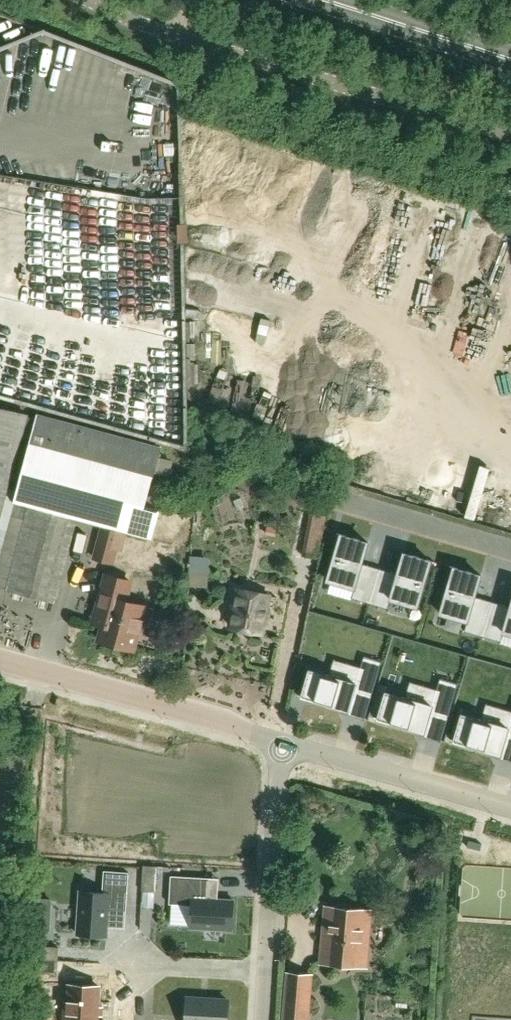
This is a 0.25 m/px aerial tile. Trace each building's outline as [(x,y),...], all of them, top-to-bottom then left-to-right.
[(28,416),(0,408),(0,517),(28,416)] [(144,506),(160,447),(38,414),(14,503),(28,507),(6,589),(54,603),(77,520),(101,527),(127,533),(153,540),(161,511),(144,506)] [(312,554),(322,513),(314,511),(304,552),(312,554)] [(278,528),(267,526),(265,535),(276,537),(278,528)] [(127,533),(101,527),(92,559),(114,565),(118,549),(122,550),(127,533)] [(380,567),(362,562),(368,541),(341,533),(327,579),(354,587),(352,596),(370,602),(380,567)] [(380,567),(370,602),(388,607),(390,598),(417,606),(431,559),(404,552),(398,572),(380,567)] [(189,554),(189,572),(207,572),(208,554),(189,554)] [(482,635),(493,600),(475,595),(481,574),(454,566),(440,612),(467,620),(464,629),(482,635)] [(133,648),(139,628),(141,628),(147,607),(125,601),(131,580),(106,573),(95,616),(105,619),(99,639),(133,648)] [(239,589),(232,626),(262,632),(264,622),(267,620),(269,611),(267,607),(269,595),(239,589)] [(482,635),(500,640),(503,631),(510,633),(510,604),(510,605),(493,600),(482,635)] [(325,652),(318,668),(327,672),(334,656),(325,652)] [(310,670),(302,696),(326,703),(348,710),(354,691),(371,696),(381,662),(364,656),(361,667),(360,668),(356,683),(330,675),(329,675),(310,670)] [(386,692),(378,718),(402,726),(424,732),(430,713),(448,718),(457,684),(440,679),(437,689),(436,690),(432,705),(406,698),(405,697),(386,692)] [(454,741),(478,748),(500,754),(506,735),(510,737),(510,717),(508,727),(482,720),(481,720),(462,714),(454,741)] [(157,866),(144,865),(143,890),(156,890),(157,866)] [(107,935),(108,926),(109,907),(126,908),(128,871),(104,870),(102,892),(80,891),(77,934),(107,935)] [(171,876),(169,903),(172,904),(170,924),(190,925),(190,928),(232,930),(234,900),(218,899),(206,898),(207,878),(171,876)] [(33,910),(51,911),(52,899),(34,898),(33,910)] [(321,962),(366,965),(370,911),(326,907),(321,962)] [(34,946),(34,959),(58,960),(59,947),(34,946)] [(311,974),(287,972),(283,1019),(307,1019),(311,974)] [(66,1002),(65,1019),(97,1019),(98,986),(69,985),(68,1002),(66,1002)] [(401,1014),(374,1016),(372,993),(364,994),(366,1019),(401,1019),(401,1014)] [(188,997),(187,1019),(227,1019),(228,999),(188,997)]
